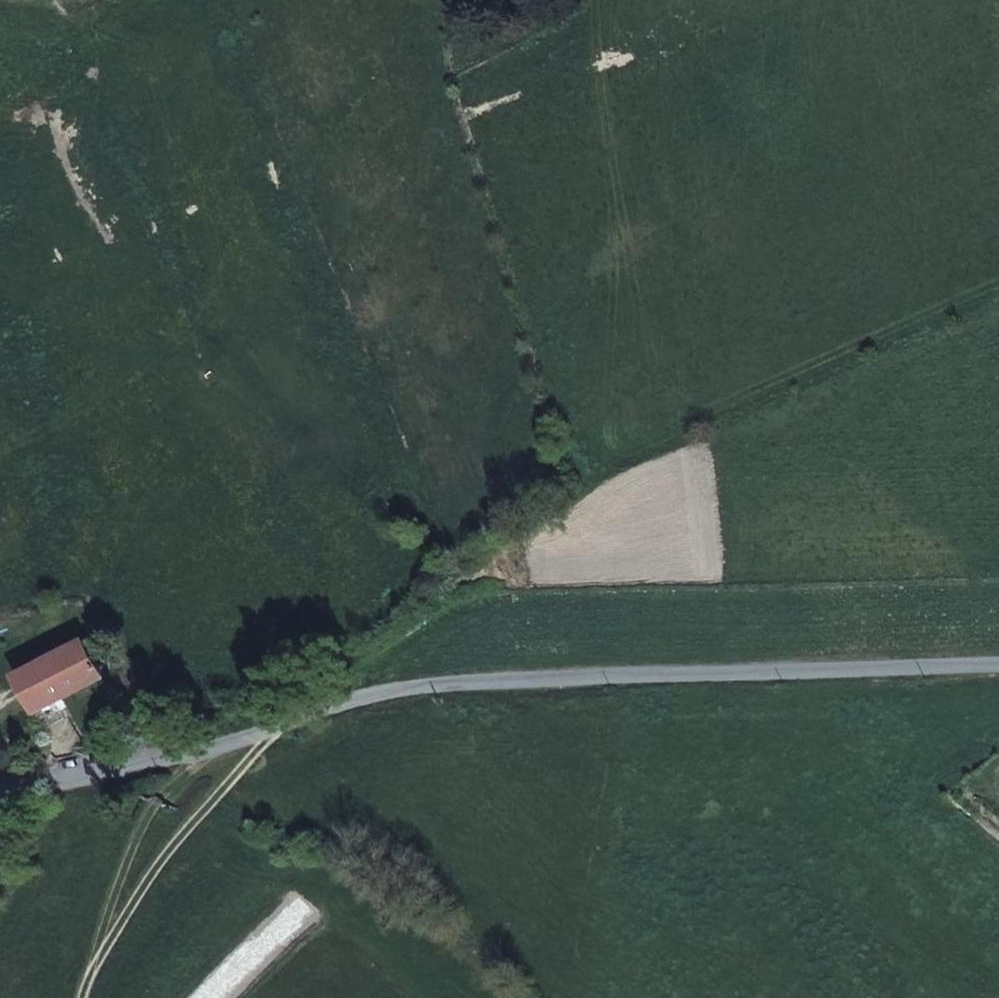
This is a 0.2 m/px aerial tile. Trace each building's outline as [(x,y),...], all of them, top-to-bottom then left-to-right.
[(31,718),(103,679),(79,635),(7,675),(31,718)]
